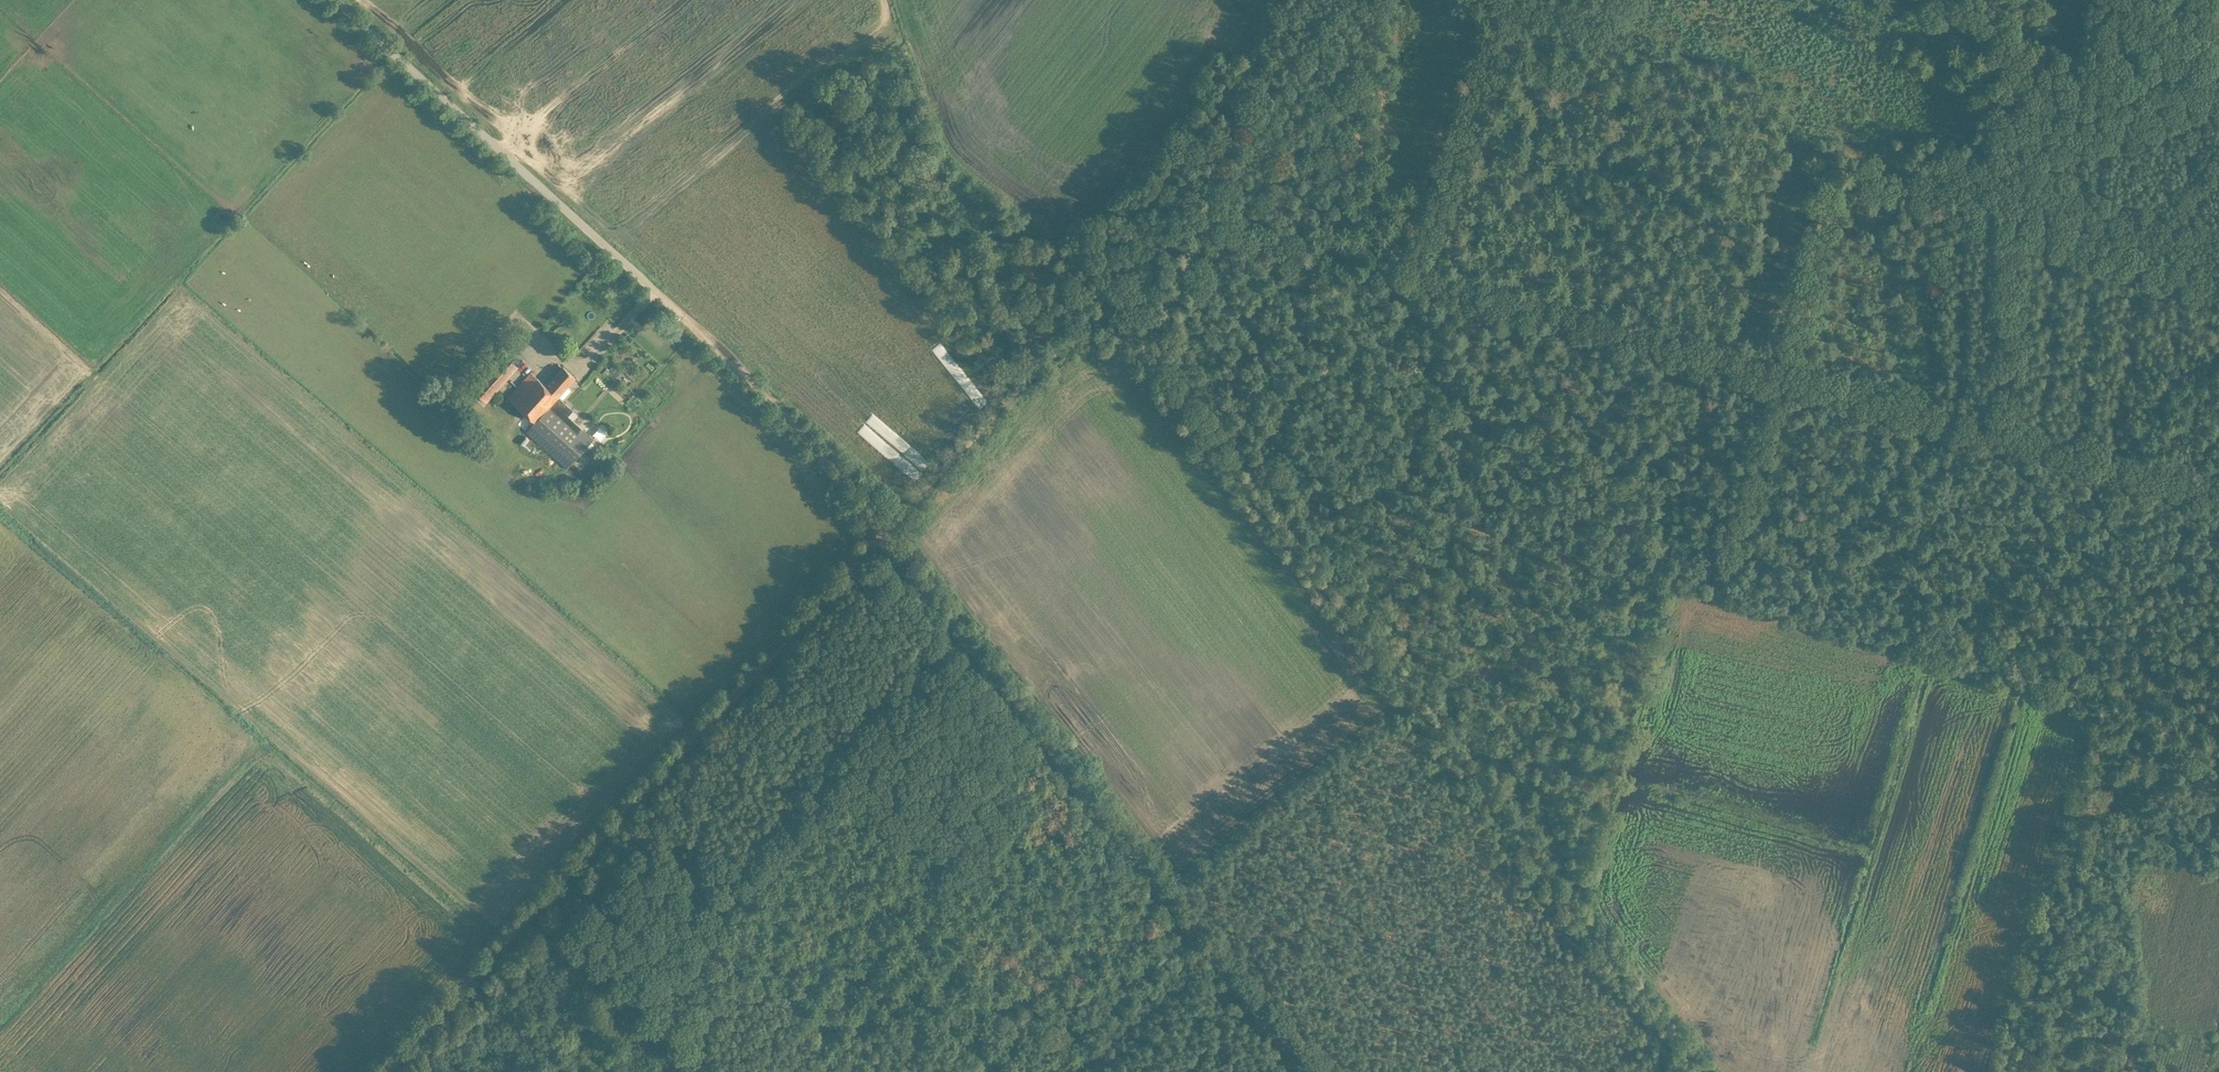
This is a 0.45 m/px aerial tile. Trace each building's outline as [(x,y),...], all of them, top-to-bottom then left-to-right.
[(472,389),(486,403),(518,367),(504,354),(472,389)] [(508,398),(535,422),(526,431),(567,468),(586,447),(594,439),(553,402),(575,378),(563,366),(547,384),(546,382),(544,384),(531,372),(524,380),(508,398)]
